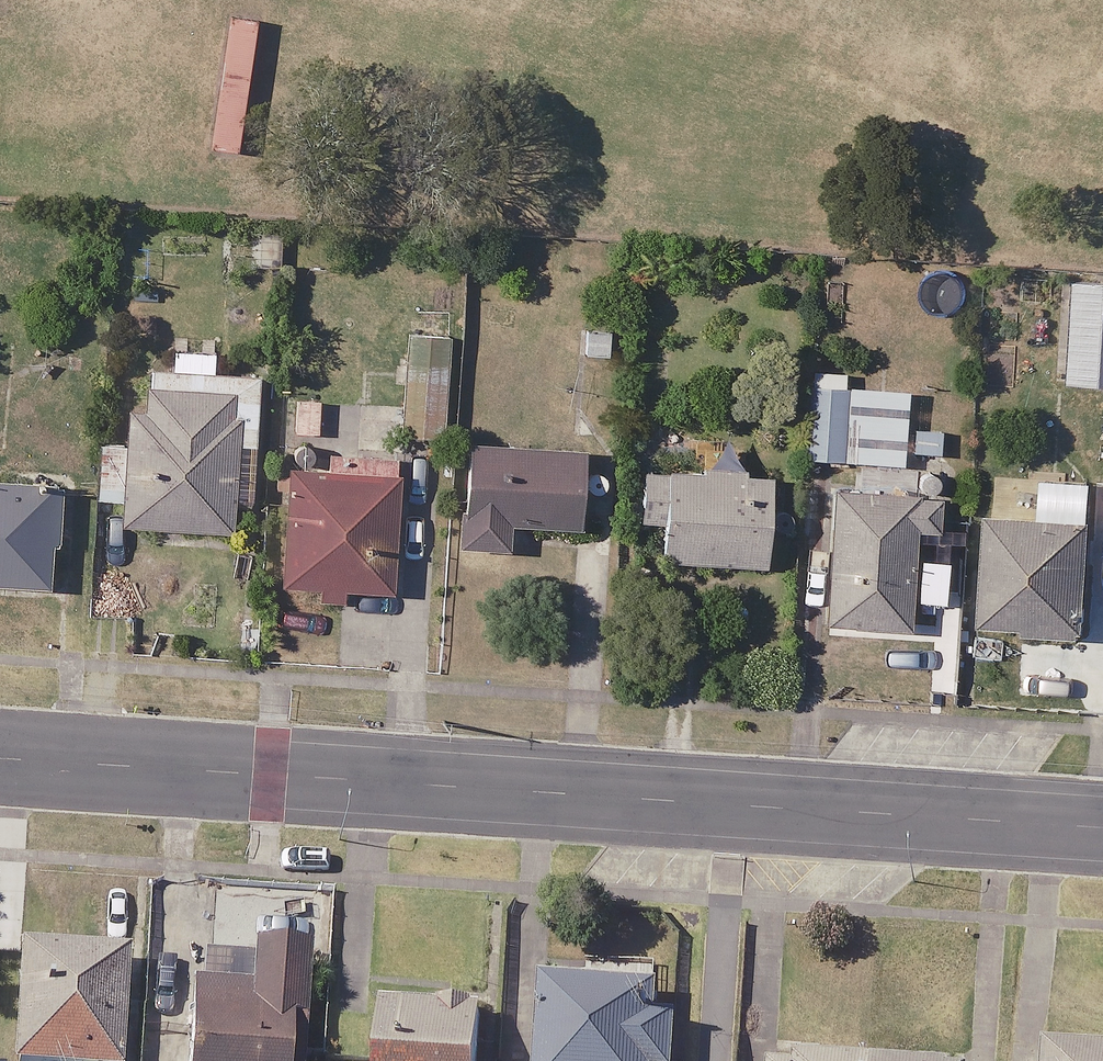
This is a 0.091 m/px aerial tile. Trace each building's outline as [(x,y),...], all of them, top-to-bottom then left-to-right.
[(455,311),(415,309),(406,435),(446,438),(455,311)] [(176,371),(151,369),(149,395),(148,408),(132,407),(129,445),(104,443),(100,499),(127,501),(126,524),(232,532),(239,445),(258,446),(263,377),(215,373),(216,353),(177,350),(176,371)] [(334,393),(289,383),(279,431),(324,441),(334,393)] [(855,392),(810,385),(798,460),(843,467),(855,392)] [(949,460),(949,424),(914,424),(913,460),(949,460)] [(472,444),(466,549),(512,551),(513,524),(586,528),(591,451),(472,444)] [(285,587),(322,589),(321,603),(347,604),(348,590),(394,592),(400,454),(332,451),(291,449),(285,587)] [(647,465),(643,521),(666,523),(663,557),(765,565),(768,531),(786,532),(790,476),(647,465)] [(943,467),(916,466),(915,490),(831,487),(826,626),(909,629),(913,530),(941,531),(943,467)] [(0,473),(0,587),(56,591),(64,477),(0,473)] [(998,514),(985,625),(1028,630),(1081,636),(1095,526),(998,514)] [(21,945),(18,1060),(127,1060),(131,948),(21,945)] [(315,957),(200,948),(191,1060),(307,1060),(315,957)] [(683,990),(547,982),(542,1060),(680,1060),(683,990)] [(385,1001),(379,1060),(481,1060),(486,1011),(385,1001)] [(1042,1060),(1102,1060),(1102,1045),(1044,1039),(1042,1060)]
